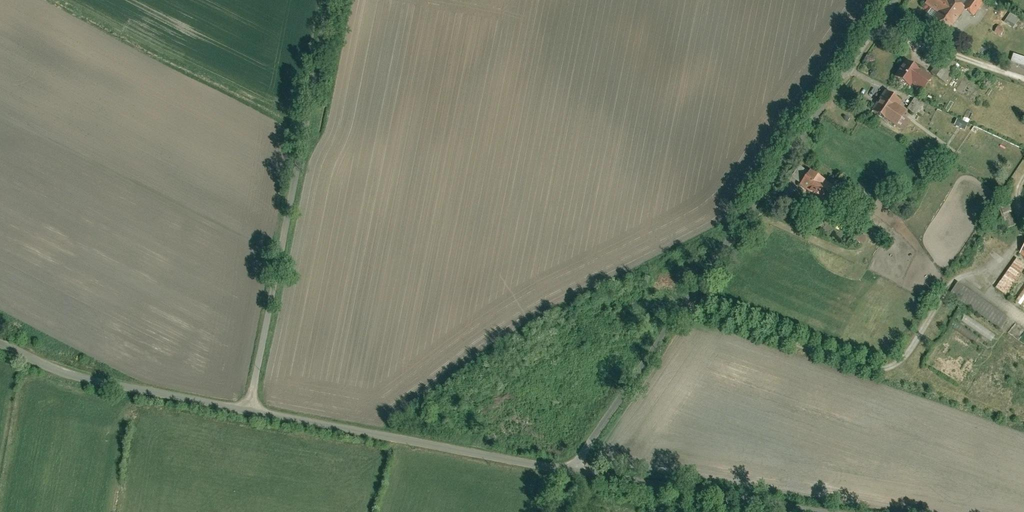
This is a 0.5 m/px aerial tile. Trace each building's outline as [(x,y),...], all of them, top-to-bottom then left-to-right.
[(940,13),(933,25),(949,35),(965,11),(966,8),(958,3),(954,0),(931,0),(928,4),(940,13)] [(965,11),(975,16),(985,0),(984,0),(960,0),(958,3),(966,8),(965,11)] [(998,33),(1004,35),(1006,29),(1000,27),(998,33)] [(1014,62),(1023,65),(1023,57),(1017,55),(1014,62)] [(944,56),(935,75),(951,82),(959,62),(944,56)] [(907,61),(896,77),(912,88),(914,84),(927,92),(935,80),(907,61)] [(875,111),(901,127),(909,114),(899,108),(902,103),(886,93),(875,111)] [(916,98),(909,109),(916,114),(923,103),(916,98)] [(960,118),(957,125),(967,130),(970,123),(960,118)] [(811,172),(802,186),(823,199),(832,185),(811,172)] [(1016,259),(997,290),(1008,297),(1023,272),(1023,264),(1016,259)] [(961,284),(954,294),(1003,328),(1009,318),(961,284)]
